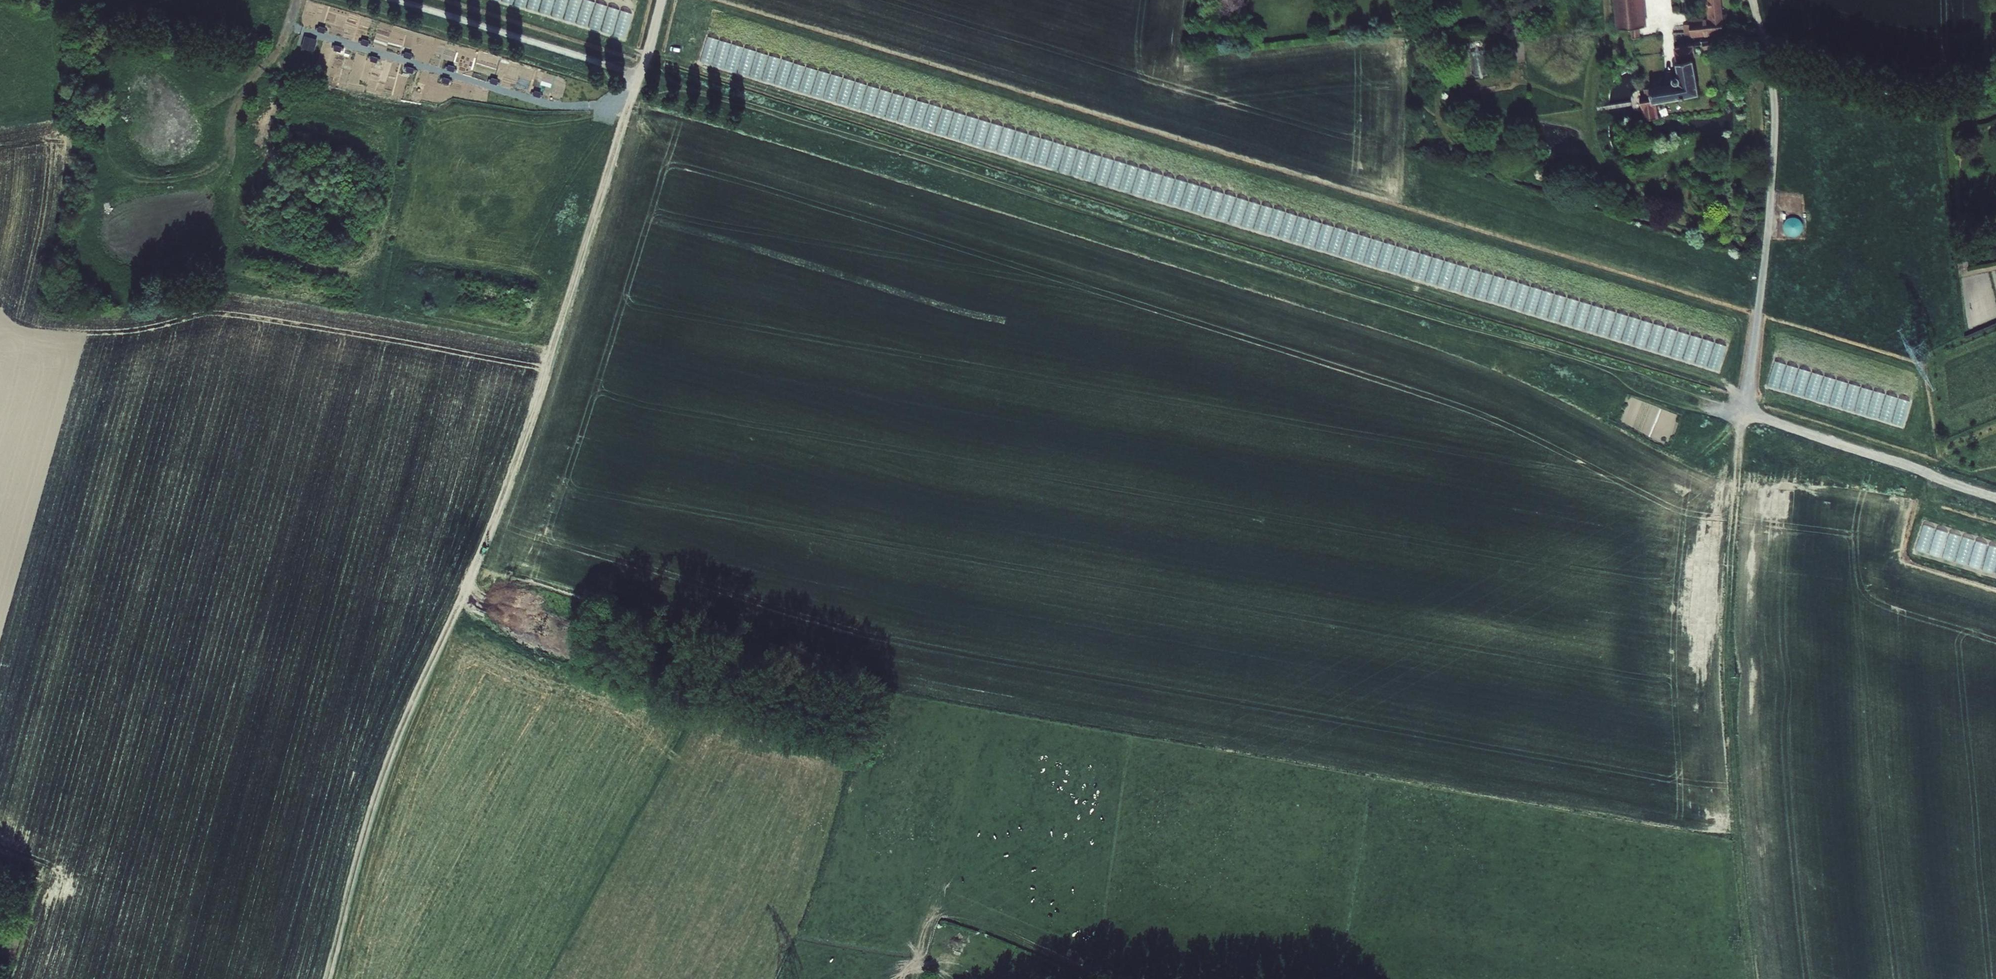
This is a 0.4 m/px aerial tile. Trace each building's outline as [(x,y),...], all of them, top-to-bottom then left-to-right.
[(594,0),(488,0),(626,43),(634,12),(594,0)] [(1620,30),(1633,28),(1640,27),(1646,26),(1644,0),(1617,0),(1620,30)] [(1710,18),(1690,19),(1690,23),(1691,33),(1691,37),(1725,33),(1721,0),(1708,0),(1710,18)] [(1726,346),(707,36),(699,63),(1717,372),(1726,346)] [(1691,45),(1675,47),(1680,76),(1675,79),(1673,81),(1673,85),(1643,89),(1644,94),(1639,95),(1641,109),(1644,109),(1645,120),(1657,118),(1654,103),(1698,95),(1691,45)] [(1800,235),(1803,230),(1803,227),(1802,223),(1800,220),(1797,218),(1792,217),(1788,218),(1785,221),(1783,224),(1783,230),(1785,234),(1790,237),(1795,237),(1800,235)] [(1912,402),(1774,360),(1766,389),(1904,430),(1912,402)] [(1989,545),(1985,552),(1987,542),(1961,536),(1955,560),(1967,563),(1967,565),(1979,568),(1984,560),(1981,569),(1994,572),(1993,577),(1995,577),(1995,547),(1989,545)]
